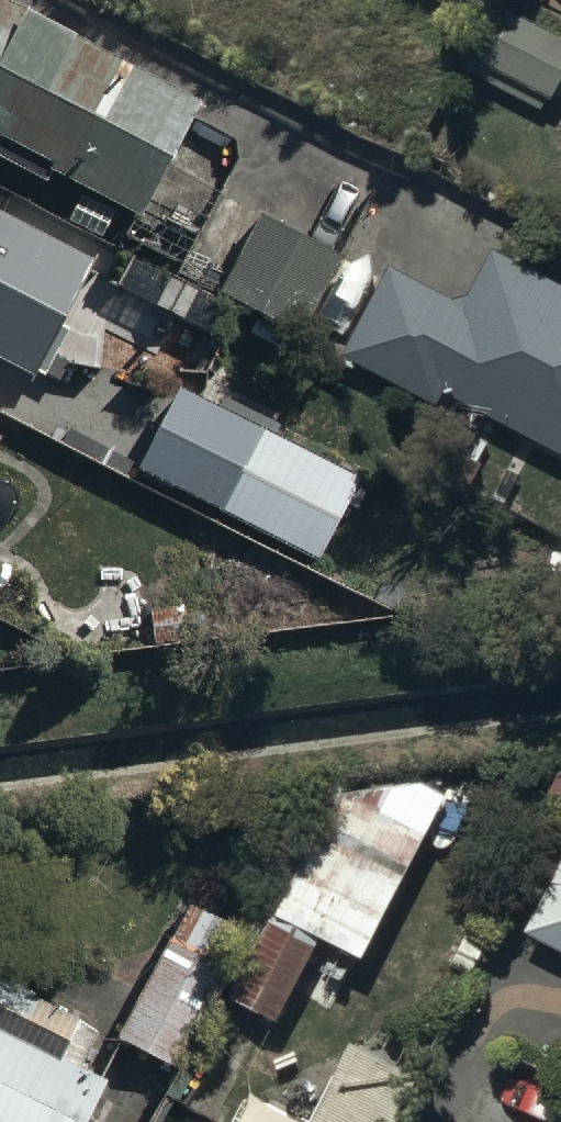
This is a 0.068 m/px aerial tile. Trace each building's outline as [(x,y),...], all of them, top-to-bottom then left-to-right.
[(127,206),(186,102),(5,0),(0,0),(0,134),(127,206)] [(459,60),(543,105),(560,71),(560,30),(505,0),(491,0),(459,60)] [(31,363),(90,249),(0,203),(0,347),(31,363)] [(344,256),(262,213),(221,291),(303,334),(344,256)] [(496,241),(464,296),(395,256),(339,353),(441,412),(454,390),(560,451),(560,278),(496,241)] [(182,379),(138,462),(327,563),(371,481),(182,379)] [(251,948),(230,988),(283,1015),(322,939),(360,958),(450,783),(424,770),(340,782),(277,904),(265,898),(242,944),(251,948)] [(524,922),(560,940),(560,851),(524,922)] [(223,966),(171,940),(123,1031),(174,1058),(223,966)] [(88,1116),(107,1079),(0,1023),(0,1121),(98,1121),(88,1116)] [(298,1111),(292,1121),(318,1121),(298,1111)]
